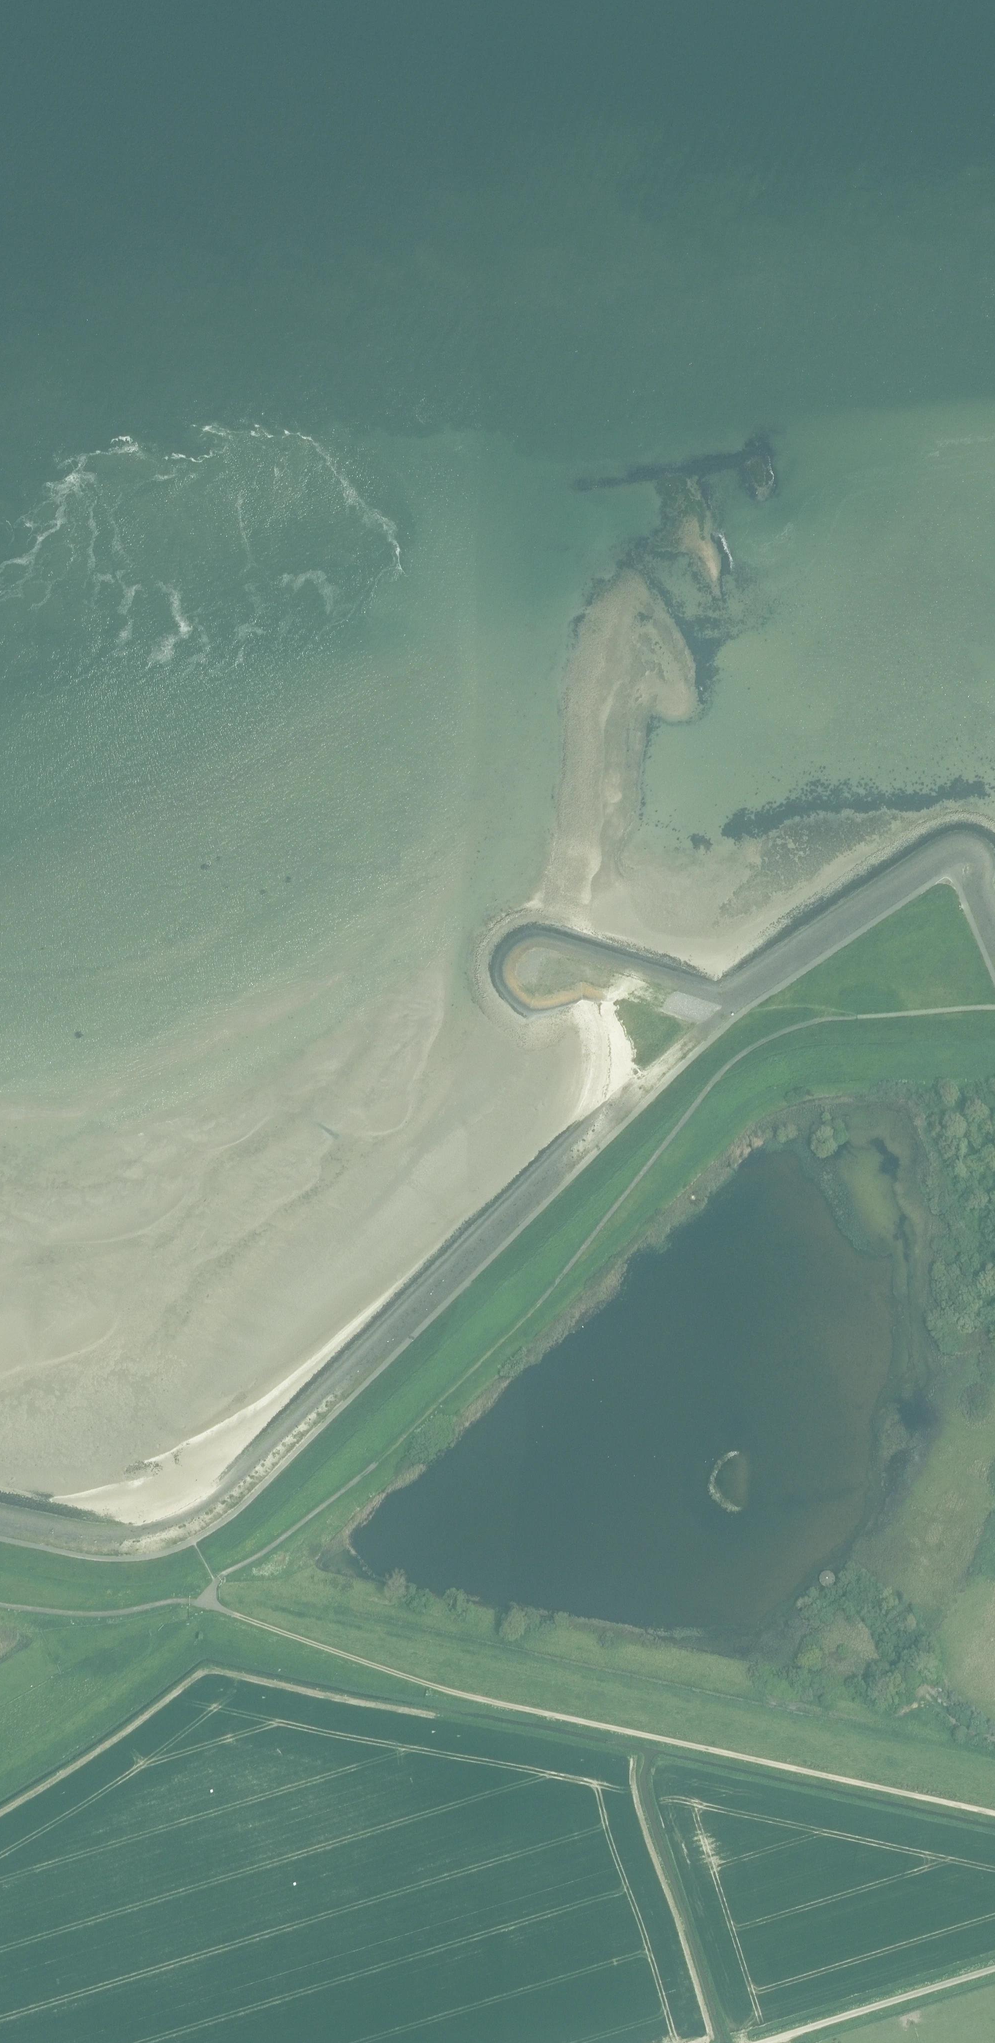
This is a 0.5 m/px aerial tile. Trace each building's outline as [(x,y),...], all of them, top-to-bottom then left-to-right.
[(829,1571),(826,1571),(823,1572),(820,1574),(819,1577),(819,1580),(820,1583),(823,1585),(826,1586),(829,1586),(832,1585),(834,1582),(835,1579),(834,1576),(832,1573),(829,1571)]
